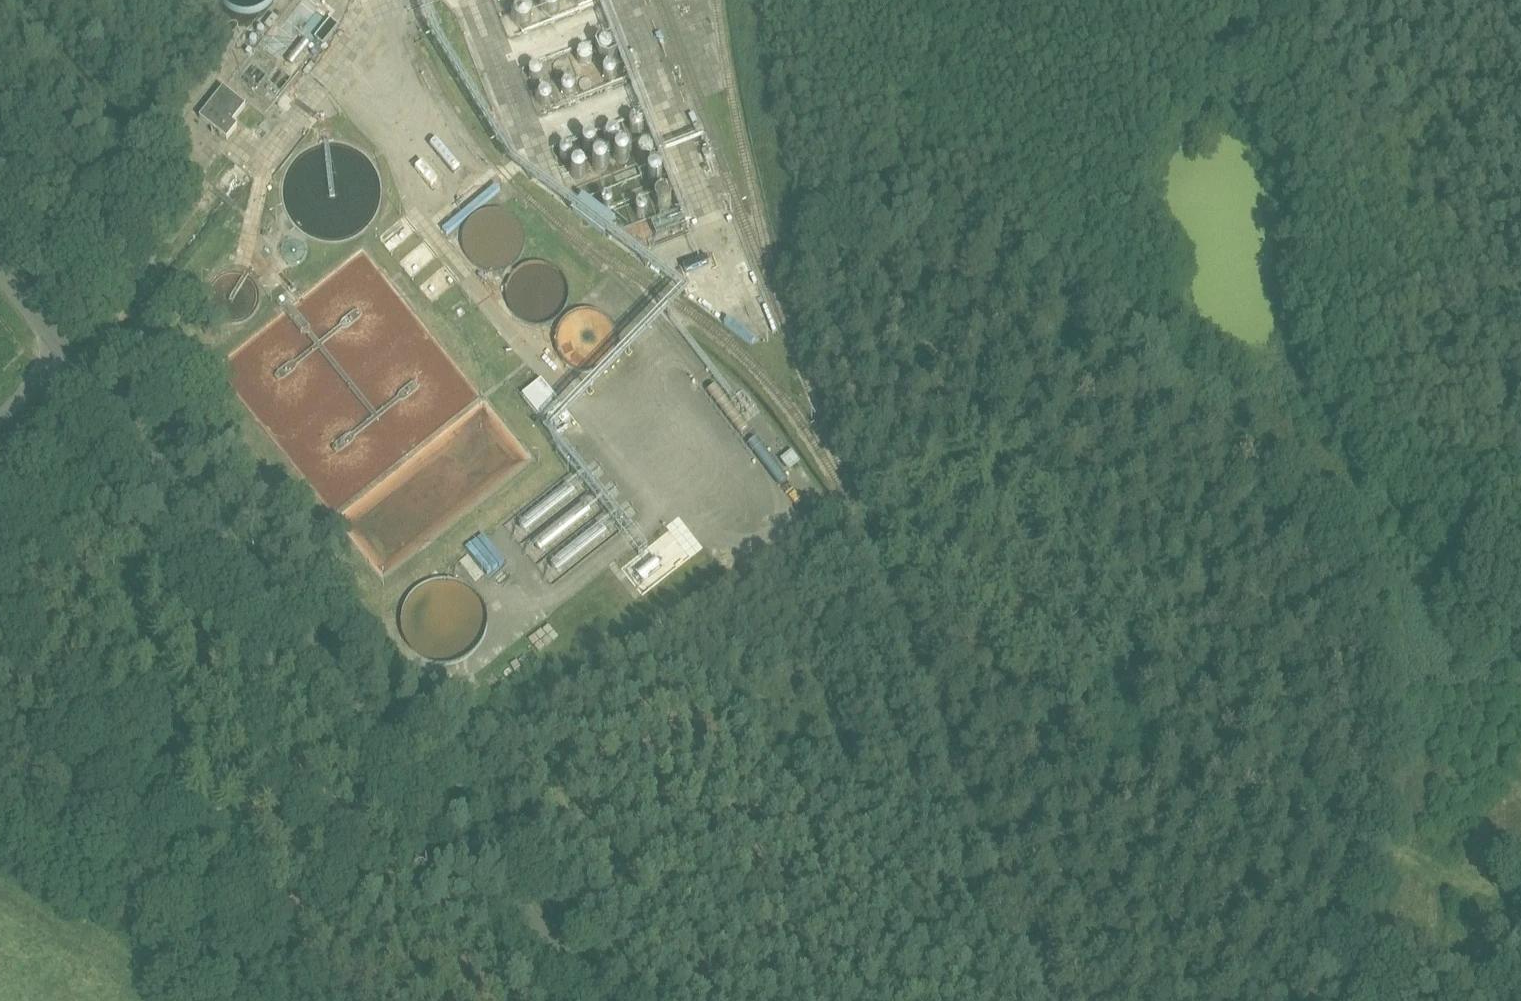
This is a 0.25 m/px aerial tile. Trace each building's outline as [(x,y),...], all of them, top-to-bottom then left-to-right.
[(515,11),(527,27),(540,17),(529,1),(515,11)] [(356,11),(339,37),(350,45),(367,18),(356,11)] [(577,49),(594,43),(585,17),(568,23),(577,49)] [(544,63),(558,58),(548,32),(534,37),(544,63)] [(337,83),(357,56),(335,39),(315,66),(337,83)] [(583,51),(588,65),(599,61),(594,47),(583,51)] [(317,111),(335,85),(311,69),(293,96),(317,111)] [(363,78),(381,101),(388,96),(370,73),(363,78)] [(594,74),(584,79),(593,94),(602,88),(594,74)] [(361,82),(352,88),(371,116),(379,110),(361,82)] [(245,106),(223,88),(199,118),(226,139),(237,126),(232,122),(245,106)] [(392,100),(383,104),(398,133),(406,129),(392,100)] [(386,114),(375,119),(391,152),(401,147),(386,114)] [(577,164),(584,182),(594,178),(587,160),(577,164)] [(666,182),(670,171),(657,166),(653,176),(666,182)] [(523,239),(523,238),(523,232),(521,226),(518,221),(514,217),(510,213),(503,210),(499,209),(492,208),(489,209),(482,211),(477,213),(472,217),(469,221),(467,226),(465,233),(464,238),(465,243),(467,250),(469,254),(472,259),(476,262),(481,265),(488,267),(492,268),(500,267),(505,266),(510,263),(515,259),(518,255),(521,250),(523,244),(523,239)] [(666,240),(691,231),(686,216),(660,224),(666,240)] [(407,227),(388,236),(393,246),(412,237),(407,227)] [(401,257),(421,245),(416,236),(396,247),(401,257)] [(567,292),(567,291),(566,286),(565,280),(562,274),(559,271),(554,267),(550,264),(544,262),(538,262),(533,262),(528,263),(521,266),(518,269),(514,273),(510,279),(508,285),(508,290),(508,296),(509,300),(511,305),(515,311),(519,314),(524,318),(528,319),(535,321),(541,321),(548,319),(552,317),(557,313),(561,309),(565,303),(566,297),(567,292)] [(440,306),(463,295),(453,275),(430,286),(440,306)] [(739,323),(731,333),(757,357),(766,347),(739,323)] [(561,404),(541,379),(522,394),(542,419),(561,404)] [(480,581),(491,576),(484,557),(472,561),(480,581)]
